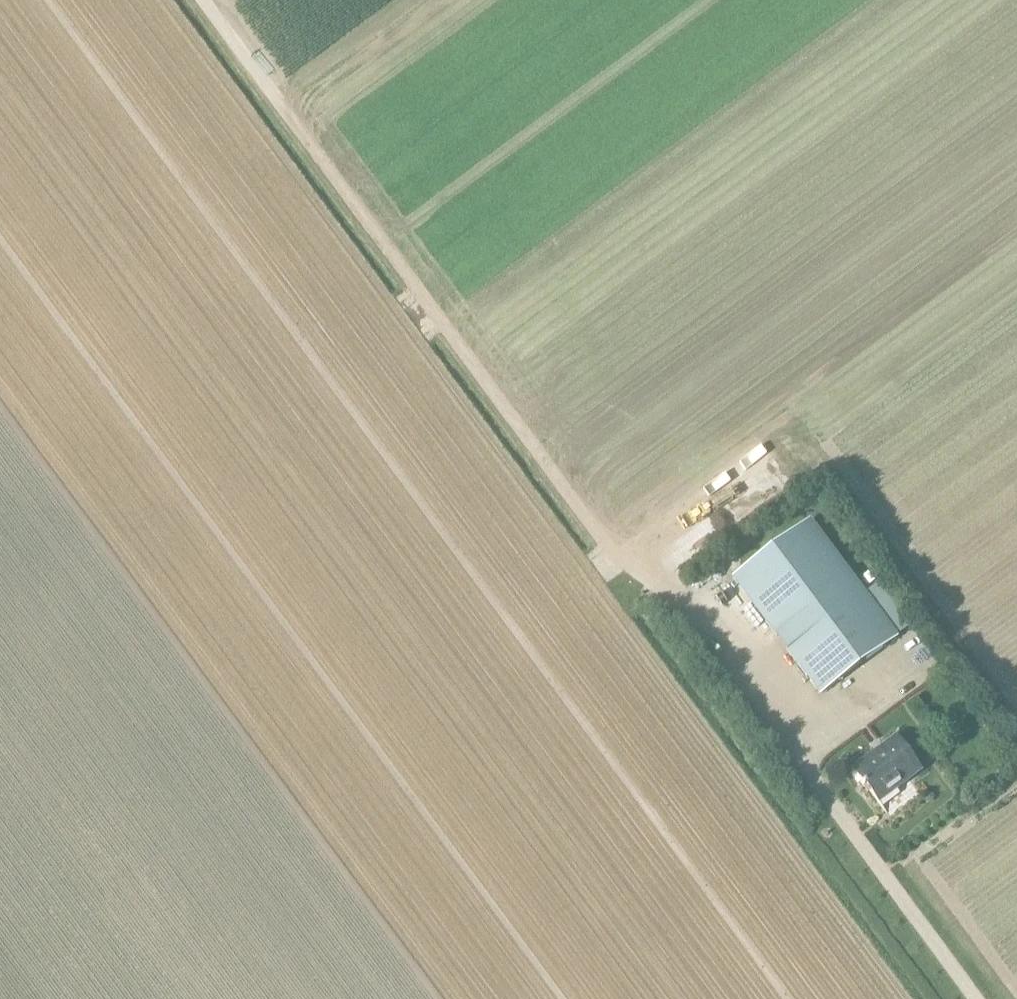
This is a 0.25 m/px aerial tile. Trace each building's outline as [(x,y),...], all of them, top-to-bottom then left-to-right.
[(819,695),(896,637),(810,521),(733,578),(819,695)] [(877,802),(921,770),(897,738),(851,770),(863,788),(865,786),(877,802)]
